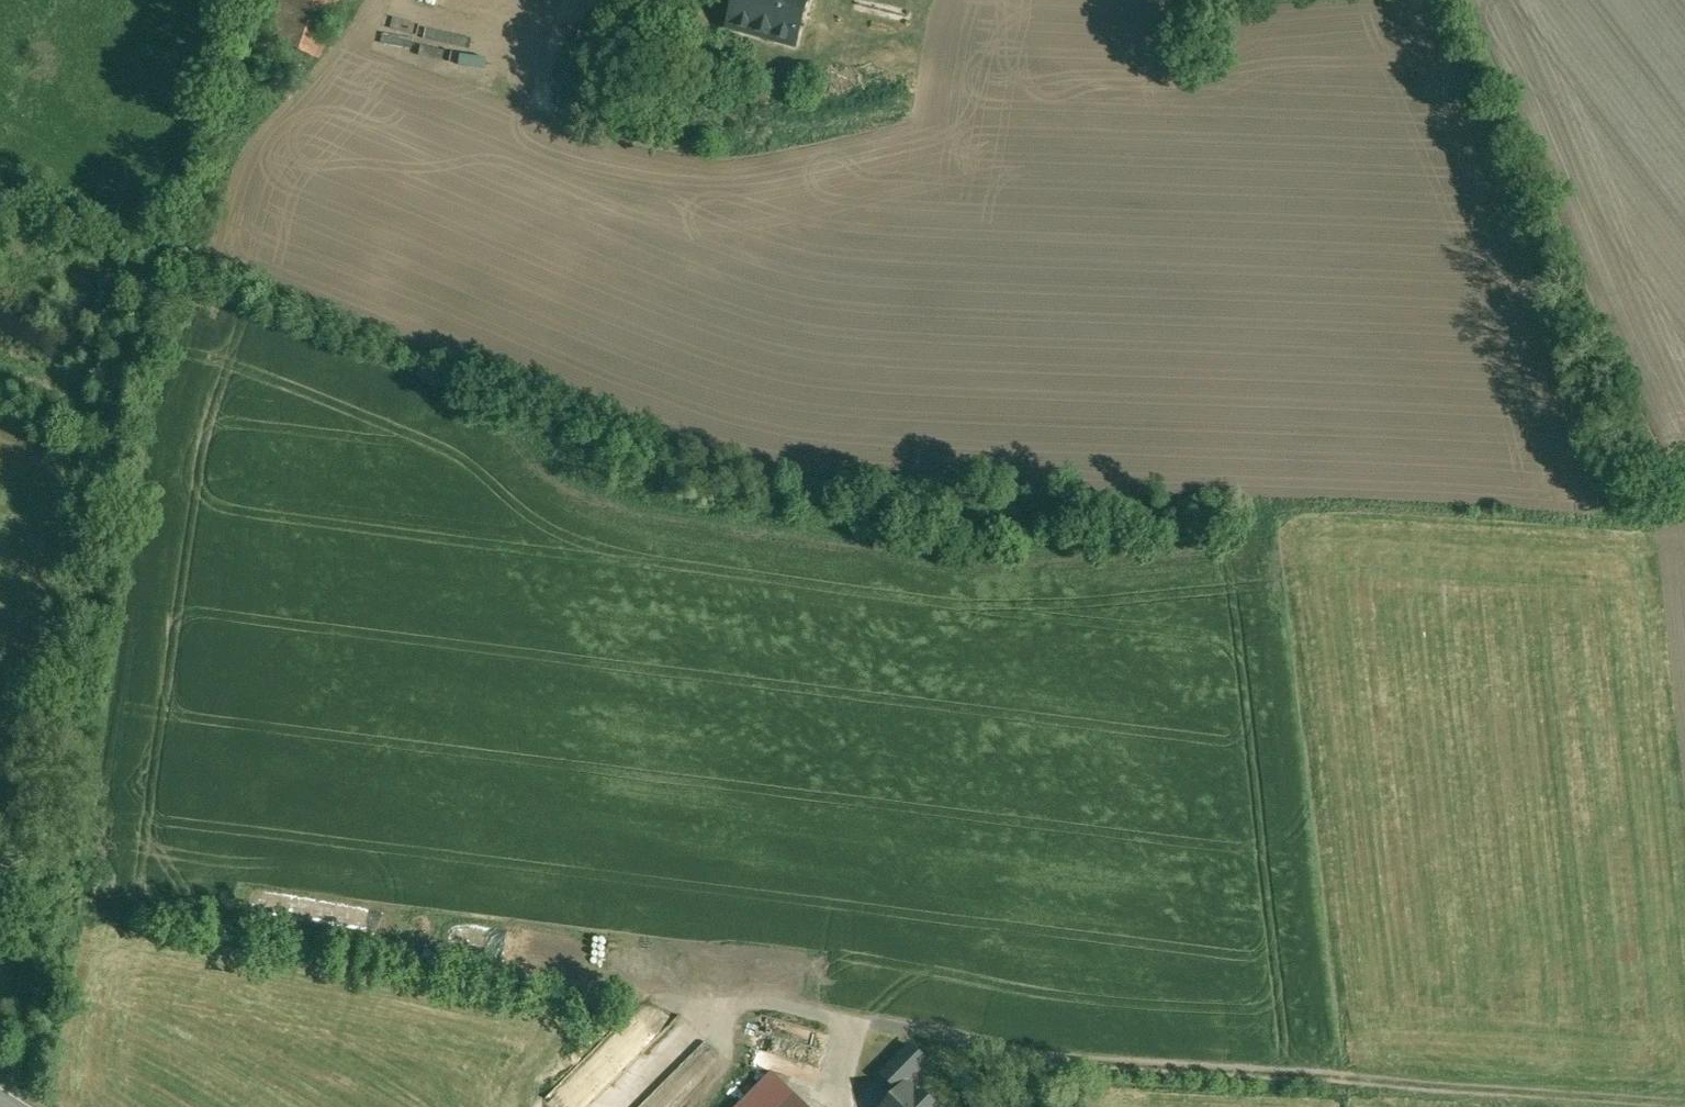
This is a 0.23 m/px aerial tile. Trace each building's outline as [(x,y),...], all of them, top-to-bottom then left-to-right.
[(322,57),(341,0),(287,0),(274,41),(322,57)] [(799,45),(811,0),(739,0),(732,27),(799,45)] [(489,38),(404,17),(396,49),(476,68),(472,87),(477,89),(489,38)] [(897,1059),(861,1096),(873,1106),(928,1106),(925,1105),(935,1095),(897,1059)] [(740,1106),(785,1106),(797,1095),(774,1072),(740,1106)] [(797,1095),(785,1106),(809,1106),(797,1095)]
